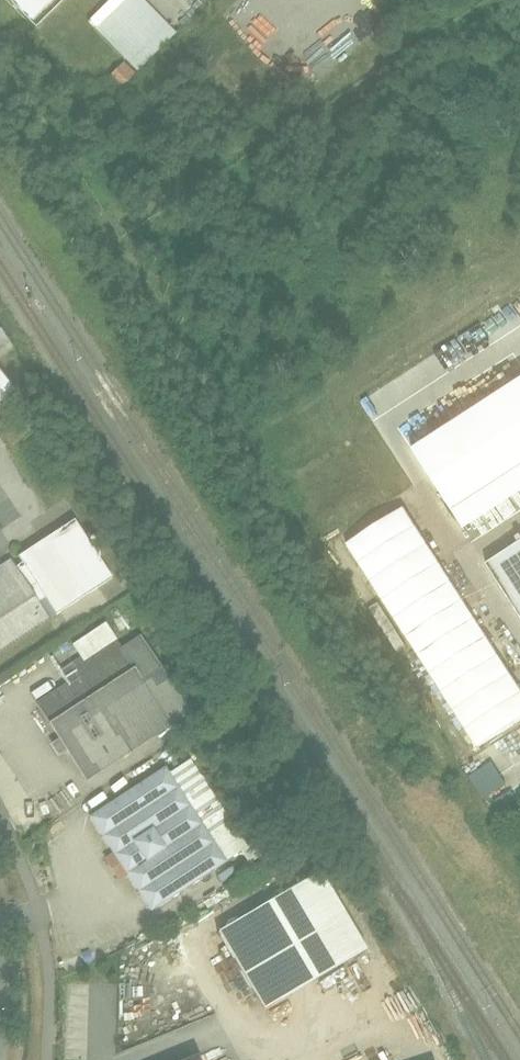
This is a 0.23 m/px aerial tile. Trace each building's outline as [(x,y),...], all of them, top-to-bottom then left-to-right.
[(34,31),(65,0),(7,0),(34,31)] [(95,29),(137,72),(177,33),(144,0),(125,0),(95,29)] [(13,347),(1,329),(0,329),(0,355),(13,347)] [(14,394),(0,375),(0,403),(14,394)] [(410,447),(464,529),(519,493),(519,375),(410,447)] [(400,505),(343,541),(478,751),(519,724),(519,690),(400,505)] [(0,574),(0,665),(111,596),(70,530),(0,574)] [(489,571),(519,617),(519,551),(489,571)] [(137,641),(48,700),(96,772),(185,714),(137,641)] [(471,777),(485,798),(506,784),(493,763),(471,777)] [(169,785),(162,775),(95,817),(152,907),(239,851),(189,772),(169,785)] [(319,878),(220,935),(261,1005),(360,949),(319,878)]
